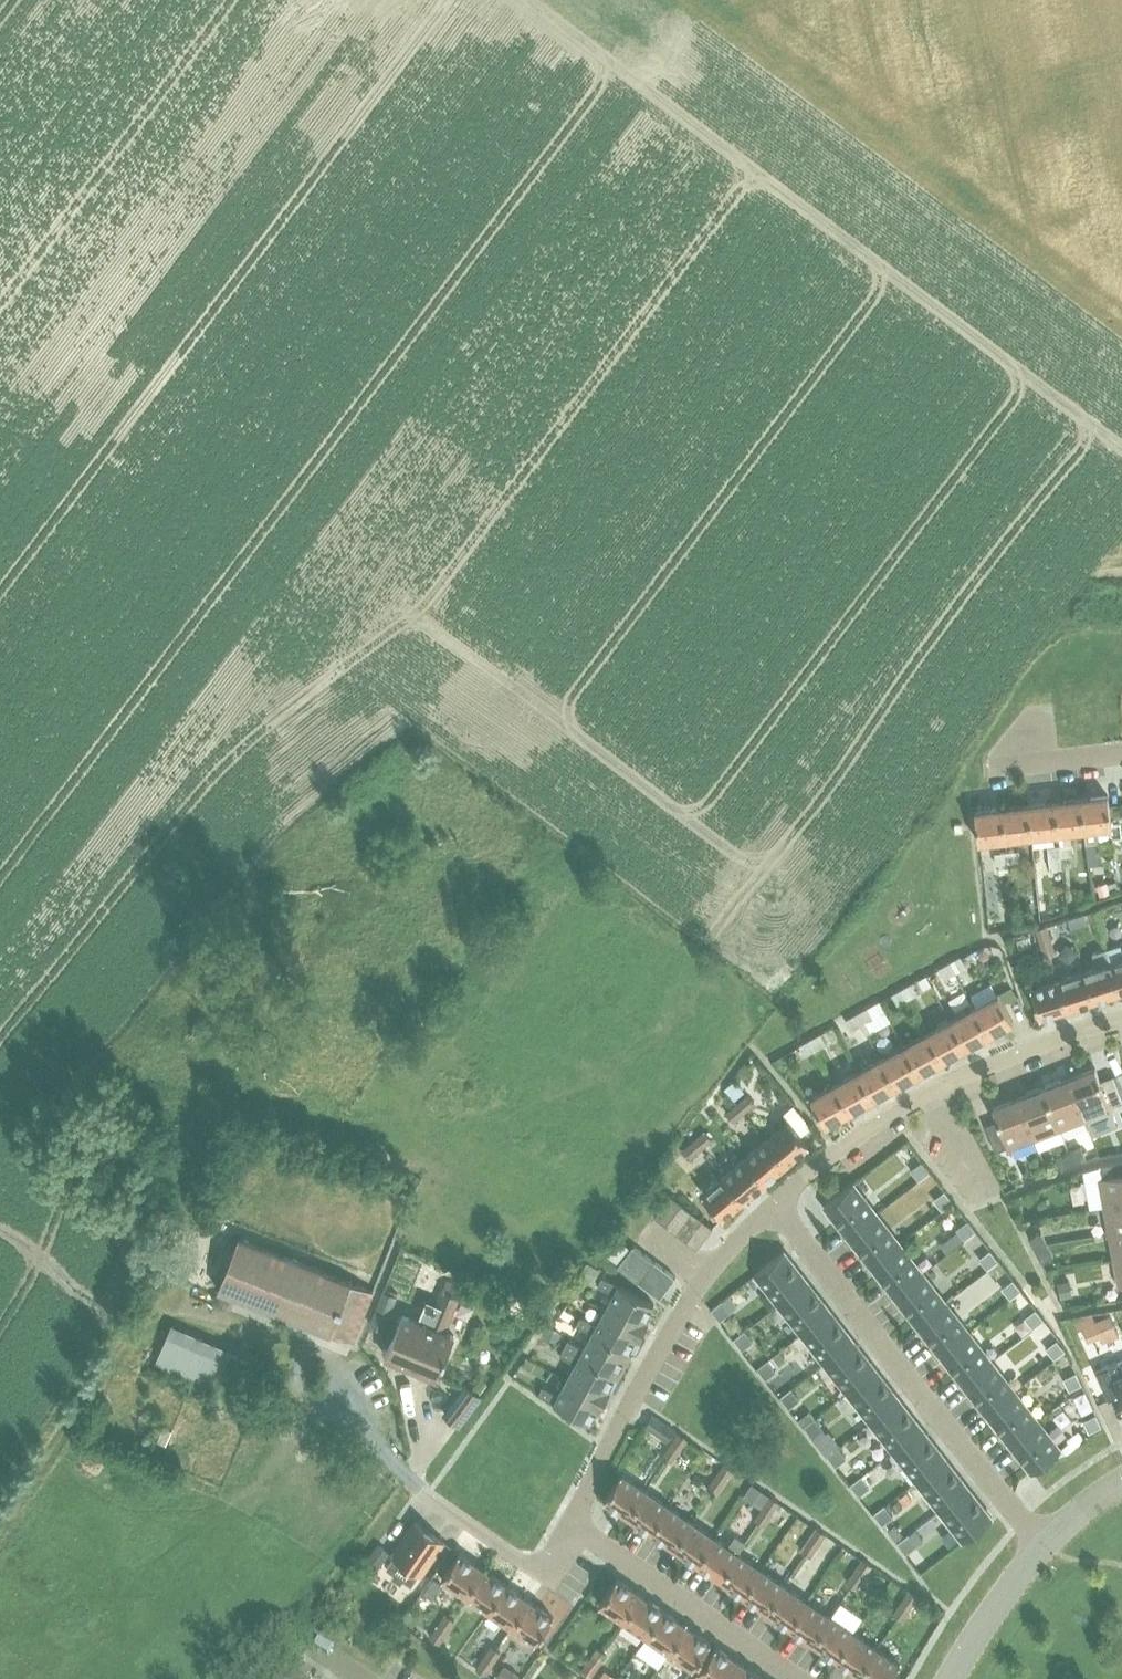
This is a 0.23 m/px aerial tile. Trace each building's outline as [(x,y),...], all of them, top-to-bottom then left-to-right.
[(1107,793),(1080,796),(1083,827),(1084,827),(1086,841),(1098,839),(1096,826),(1111,824),(1107,793)] [(1083,827),(1080,796),(1054,799),(1057,830),(1083,827)] [(1054,799),(1027,802),(1031,833),(1057,830),(1054,799)] [(1031,833),(1027,802),(1001,805),(1005,836),(1031,833)] [(1005,836),(1001,805),(974,808),(977,839),(1005,836)] [(1101,861),(1098,839),(1086,841),(1089,863),(1101,861)] [(1059,844),(1060,855),(1073,854),(1072,842),(1059,844)] [(1060,855),(1059,844),(1048,845),(1050,867),(1061,866),(1060,855)] [(1021,859),(1020,848),(1007,850),(1008,861),(1021,859)] [(1008,861),(1007,850),(995,851),(996,862),(1008,861)] [(1007,862),(998,863),(999,873),(1008,872),(1007,862)] [(1106,880),(1096,883),(1099,894),(1110,891),(1106,880)] [(1093,924),(1103,921),(1098,908),(1089,911),(1093,924)] [(1071,927),(1088,922),(1085,913),(1068,918),(1071,927)] [(1107,934),(1103,921),(1093,924),(1097,937),(1107,934)] [(1040,941),(1049,938),(1045,925),(1036,928),(1040,941)] [(1020,948),(1033,944),(1030,934),(1016,938),(1020,948)] [(1053,951),(1049,938),(1040,941),(1044,954),(1053,951)] [(1119,992),(1121,991),(1121,949),(1120,942),(1105,947),(1119,992)] [(1119,992),(1105,947),(1093,951),(1097,966),(1084,970),(1093,1000),(1119,992)] [(960,956),(950,962),(955,972),(966,966),(960,956)] [(955,972),(950,962),(939,968),(944,978),(955,972)] [(1093,1000),(1084,970),(1057,978),(1066,1009),(1093,1000)] [(926,975),(918,980),(923,989),(932,984),(926,975)] [(1066,1009),(1057,978),(1029,987),(1039,1017),(1066,1009)] [(903,988),(908,997),(919,991),(914,982),(903,988)] [(1011,987),(999,993),(1004,1003),(1017,996),(1011,987)] [(908,997),(903,988),(892,994),(897,1004),(908,997)] [(972,1006),(988,1034),(1012,1020),(997,993),(972,1006)] [(972,1006),(949,1019),(965,1046),(988,1034),(972,1006)] [(867,1008),(857,1014),(862,1023),(873,1017),(867,1008)] [(862,1023),(857,1014),(846,1020),(851,1029),(862,1023)] [(949,1019),(926,1032),(941,1059),(965,1046),(949,1019)] [(941,1059),(926,1032),(903,1044),(918,1072),(941,1059)] [(821,1033),(810,1039),(815,1049),(826,1043),(821,1033)] [(815,1049),(810,1039),(799,1045),(804,1055),(815,1049)] [(918,1072),(903,1044),(880,1057),(895,1085),(918,1072)] [(895,1085),(880,1057),(857,1070),(872,1098),(895,1085)] [(1069,1077),(1085,1119),(1091,1135),(1117,1125),(1111,1109),(1110,1106),(1121,1101),(1121,1100),(1112,1075),(1100,1080),(1095,1067),(1069,1077)] [(857,1070),(834,1083),(849,1110),(872,1098),(857,1070)] [(1069,1077),(1044,1087),(1060,1129),(1085,1119),(1069,1077)] [(849,1110),(834,1083),(809,1096),(825,1124),(849,1110)] [(1044,1087),(1018,1097),(1034,1138),(1039,1149),(1064,1140),(1060,1129),(1044,1087)] [(747,1095),(736,1104),(743,1112),(753,1103),(747,1095)] [(997,1120),(985,1125),(995,1150),(1007,1145),(1008,1148),(1034,1138),(1018,1097),(992,1107),(997,1120)] [(743,1112),(736,1104),(726,1112),(732,1120),(743,1112)] [(766,1138),(786,1162),(808,1144),(788,1120),(766,1138)] [(704,1130),(693,1139),(700,1147),(711,1139),(704,1130)] [(786,1162),(766,1138),(745,1156),(765,1180),(786,1162)] [(700,1147),(693,1139),(683,1148),(689,1156),(700,1147)] [(1081,1146),(1068,1151),(1073,1164),(1086,1159),(1081,1146)] [(1073,1164),(1068,1151),(1056,1156),(1061,1169),(1073,1164)] [(765,1180),(745,1156),(723,1174),(744,1198),(765,1180)] [(1098,1178),(1102,1199),(1103,1205),(1121,1202),(1121,1160),(1099,1164),(1102,1177),(1098,1178)] [(920,1161),(910,1170),(918,1180),(928,1171),(920,1161)] [(744,1198),(723,1174),(702,1192),(722,1216),(744,1198)] [(838,1194),(824,1205),(847,1235),(861,1223),(876,1212),(853,1183),(838,1194)] [(662,1195),(666,1198),(669,1194),(672,1190),(668,1187),(662,1195)] [(943,1191),(933,1199),(941,1209),(951,1201),(943,1191)] [(664,1223),(680,1201),(669,1194),(666,1198),(653,1215),(664,1223)] [(690,1209),(680,1201),(664,1223),(674,1230),(690,1209)] [(1103,1205),(1108,1232),(1121,1229),(1121,1202),(1103,1205)] [(701,1217),(690,1209),(674,1230),(685,1238),(701,1217)] [(861,1223),(847,1235),(870,1265),(884,1253),(899,1242),(876,1212),(861,1223)] [(712,1225),(701,1217),(685,1238),(696,1247),(712,1225)] [(966,1221),(955,1229),(963,1239),(973,1231),(966,1221)] [(1108,1232),(1113,1259),(1121,1257),(1121,1229),(1108,1232)] [(1035,1249),(1047,1243),(1041,1231),(1029,1237),(1035,1249)] [(238,1237),(218,1288),(352,1342),(373,1291),(238,1237)] [(884,1253),(870,1265),(879,1277),(893,1294),(907,1283),(922,1271),(908,1254),(899,1242),(884,1253)] [(626,1272),(642,1251),(632,1243),(616,1264),(626,1272)] [(1047,1243),(1035,1249),(1041,1261),(1053,1255),(1047,1243)] [(989,1250),(979,1258),(987,1268),(997,1260),(989,1250)] [(642,1251),(626,1272),(637,1280),(653,1259),(642,1251)] [(768,1263),(754,1274),(777,1303),(807,1280),(783,1251),(768,1263)] [(1113,1259),(1114,1265),(1118,1286),(1121,1285),(1121,1289),(1121,1257),(1113,1259)] [(653,1259),(637,1280),(647,1288),(663,1266),(653,1259)] [(586,1261),(580,1272),(594,1279),(599,1268),(586,1261)] [(663,1266),(647,1288),(658,1296),(674,1275),(663,1266)] [(415,1300),(421,1270),(406,1267),(400,1297),(415,1300)] [(907,1283),(893,1294),(901,1305),(916,1324),(930,1312),(945,1301),(930,1283),(922,1271),(907,1283)] [(605,1307),(643,1328),(648,1319),(645,1318),(653,1302),(603,1274),(598,1282),(614,1291),(605,1307)] [(1070,1279),(1057,1282),(1060,1297),(1073,1294),(1070,1279)] [(807,1280),(777,1303),(801,1333),(830,1310),(807,1280)] [(1012,1280),(1002,1287),(1010,1298),(1020,1290),(1012,1280)] [(402,1313),(384,1354),(436,1376),(453,1335),(443,1331),(462,1287),(446,1281),(436,1304),(425,1300),(417,1320),(402,1313)] [(370,1324),(383,1329),(395,1298),(382,1292),(370,1324)] [(719,1301),(710,1308),(715,1315),(718,1319),(719,1320),(728,1313),(719,1301)] [(930,1312),(916,1324),(927,1339),(939,1353),(953,1342),(968,1331),(956,1316),(945,1301),(930,1312)] [(580,1314),(576,1322),(592,1331),(592,1330),(627,1350),(627,1349),(635,1336),(637,1338),(643,1328),(605,1307),(596,1323),(580,1314)] [(830,1310),(801,1333),(824,1362),(853,1340),(830,1310)] [(1035,1310),(1025,1317),(1033,1327),(1042,1320),(1035,1310)] [(1090,1313),(1073,1321),(1077,1329),(1082,1327),(1088,1342),(1100,1337),(1103,1343),(1119,1336),(1109,1314),(1094,1321),(1090,1313)] [(221,1369),(229,1352),(229,1350),(171,1325),(155,1361),(214,1386),(221,1369)] [(548,1325),(543,1335),(555,1341),(559,1331),(548,1325)] [(592,1330),(592,1331),(583,1346),(568,1337),(563,1345),(614,1373),(613,1374),(616,1376),(630,1350),(627,1349),(627,1350),(592,1330)] [(743,1330),(733,1338),(742,1349),(752,1341),(743,1330)] [(953,1342),(939,1353),(953,1372),(962,1383),(977,1372),(991,1360),(982,1349),(968,1331),(953,1342)] [(542,1336),(536,1343),(543,1349),(549,1341),(542,1336)] [(853,1340),(824,1362),(847,1392),(876,1369),(853,1340)] [(1056,1340),(1046,1348),(1054,1358),(1064,1350),(1056,1340)] [(614,1373),(563,1345),(559,1352),(575,1361),(566,1377),(604,1398),(609,1389),(606,1387),(613,1374),(614,1373)] [(250,1362),(229,1352),(221,1369),(242,1379),(250,1362)] [(767,1359),(756,1367),(764,1377),(765,1377),(774,1369),(767,1359)] [(1118,1359),(1095,1369),(1108,1399),(1120,1394),(1121,1398),(1121,1369),(1118,1359)] [(977,1372),(962,1383),(979,1405),(985,1412),(1000,1401),(1014,1390),(1008,1382),(991,1360),(977,1372)] [(876,1369),(847,1392),(870,1422),(899,1399),(876,1369)] [(1076,1373),(1064,1378),(1070,1390),(1081,1385),(1076,1373)] [(604,1398),(566,1377),(557,1392),(542,1383),(537,1391),(553,1400),(553,1401),(588,1420),(596,1405),(599,1407),(604,1398)] [(444,1413),(458,1424),(480,1396),(465,1385),(444,1413)] [(790,1388),(780,1397),(786,1405),(788,1407),(798,1399),(790,1388)] [(1000,1401),(985,1412),(1005,1438),(1008,1442),(1023,1431),(1037,1419),(1034,1416),(1014,1390),(1000,1401)] [(899,1399),(870,1422),(893,1451),(922,1428),(899,1399)] [(666,1440),(674,1428),(653,1413),(645,1425),(666,1440)] [(1095,1415),(1083,1420),(1088,1432),(1100,1426),(1095,1415)] [(815,1418),(804,1426),(809,1432),(813,1437),(823,1429),(815,1418)] [(1023,1431),(1008,1442),(1031,1472),(1047,1459),(1060,1449),(1037,1419),(1023,1431)] [(922,1428),(893,1451),(916,1481),(945,1458),(922,1428)] [(1078,1430),(1066,1439),(1073,1447),(1084,1438),(1078,1430)] [(679,1431),(670,1443),(679,1449),(687,1437),(679,1431)] [(679,1449),(670,1443),(662,1455),(670,1461),(679,1449)] [(838,1447),(827,1455),(835,1465),(846,1457),(838,1447)] [(939,1510),(968,1488),(945,1458),(916,1481),(939,1510)] [(715,1474),(724,1480),(732,1468),(723,1462),(715,1474)] [(627,1515),(645,1489),(621,1472),(603,1498),(627,1515)] [(724,1480),(715,1474),(707,1486),(715,1492),(724,1480)] [(861,1476),(851,1484),(859,1495),(869,1487),(861,1476)] [(968,1488),(939,1510),(962,1540),(963,1539),(978,1528),(991,1517),(968,1488)] [(645,1489),(627,1515),(650,1531),(668,1504),(645,1489)] [(905,1492),(898,1498),(903,1504),(910,1499),(905,1492)] [(762,1506),(770,1512),(778,1500),(770,1495),(762,1506)] [(897,1499),(890,1505),(895,1511),(902,1506),(897,1499)] [(691,1520),(668,1504),(650,1531),(673,1546),(691,1520)] [(885,1505),(874,1514),(878,1518),(882,1524),(893,1515),(885,1505)] [(770,1512),(762,1506),(754,1518),(762,1524),(770,1512)] [(414,1520),(391,1554),(393,1555),(384,1567),(392,1572),(390,1576),(398,1581),(400,1578),(408,1583),(416,1572),(418,1573),(442,1539),(414,1520)] [(715,1537),(691,1520),(673,1546),(697,1563),(715,1537)] [(895,1523),(888,1529),(896,1539),(903,1534),(895,1523)] [(808,1538),(817,1544),(825,1532),(816,1526),(808,1538)] [(916,1529),(898,1542),(906,1552),(923,1538),(916,1529)] [(727,1545),(715,1537),(697,1563),(719,1578),(737,1552),(745,1541),(735,1534),(727,1545)] [(817,1544),(808,1538),(800,1550),(809,1556),(817,1544)] [(377,1544),(357,1572),(369,1581),(389,1553),(377,1544)] [(464,1594),(481,1567),(457,1551),(440,1577),(464,1594)] [(737,1552),(719,1578),(743,1594),(761,1568),(737,1552)] [(854,1570),(862,1575),(870,1564),(862,1558),(854,1570)] [(504,1583),(481,1567),(464,1594),(486,1609),(504,1583)] [(784,1584),(761,1568),(743,1594),(766,1610),(784,1584)] [(862,1575),(854,1570),(846,1582),(855,1587),(862,1575)] [(622,1620),(640,1593),(616,1577),(597,1603),(622,1620)] [(527,1598),(504,1583),(486,1609),(509,1625),(527,1598)] [(784,1584),(766,1610),(788,1626),(806,1600),(784,1584)] [(909,1591),(901,1602),(909,1608),(917,1596),(909,1591)] [(662,1609),(640,1593),(622,1620),(645,1635),(662,1609)] [(527,1598),(509,1625),(533,1641),(551,1615),(527,1598)] [(806,1600),(788,1626),(811,1641),(829,1615),(806,1600)] [(829,1615),(811,1641),(834,1657),(852,1631),(851,1630),(861,1616),(839,1601),(829,1615)] [(909,1608),(901,1602),(893,1614),(901,1619),(909,1608)] [(662,1609),(645,1635),(667,1651),(685,1624),(662,1609)] [(438,1625),(445,1630),(453,1619),(446,1613),(438,1625)] [(685,1624),(667,1651),(691,1667),(709,1641),(685,1624)] [(445,1630),(438,1625),(430,1636),(437,1642),(445,1630)] [(875,1647),(852,1631),(834,1657),(857,1673),(875,1647)] [(484,1657),(492,1662),(500,1651),(492,1645),(484,1657)] [(739,1662),(715,1645),(697,1671),(708,1678),(727,1678),(739,1662)] [(597,1646),(589,1658),(597,1663),(605,1652),(597,1646)] [(857,1673),(866,1678),(887,1678),(898,1663),(875,1647),(857,1673)] [(492,1662),(484,1657),(476,1668),(484,1674),(492,1662)] [(597,1663),(589,1658),(581,1669),(589,1675),(597,1663)] [(739,1662),(727,1678),(761,1678),(762,1677),(739,1662)] [(495,1676),(500,1678),(515,1678),(518,1675),(503,1665),(495,1676)] [(285,1666),(276,1678),(305,1678),(285,1666)] [(600,1678),(615,1678),(616,1677),(606,1670),(600,1678)]
